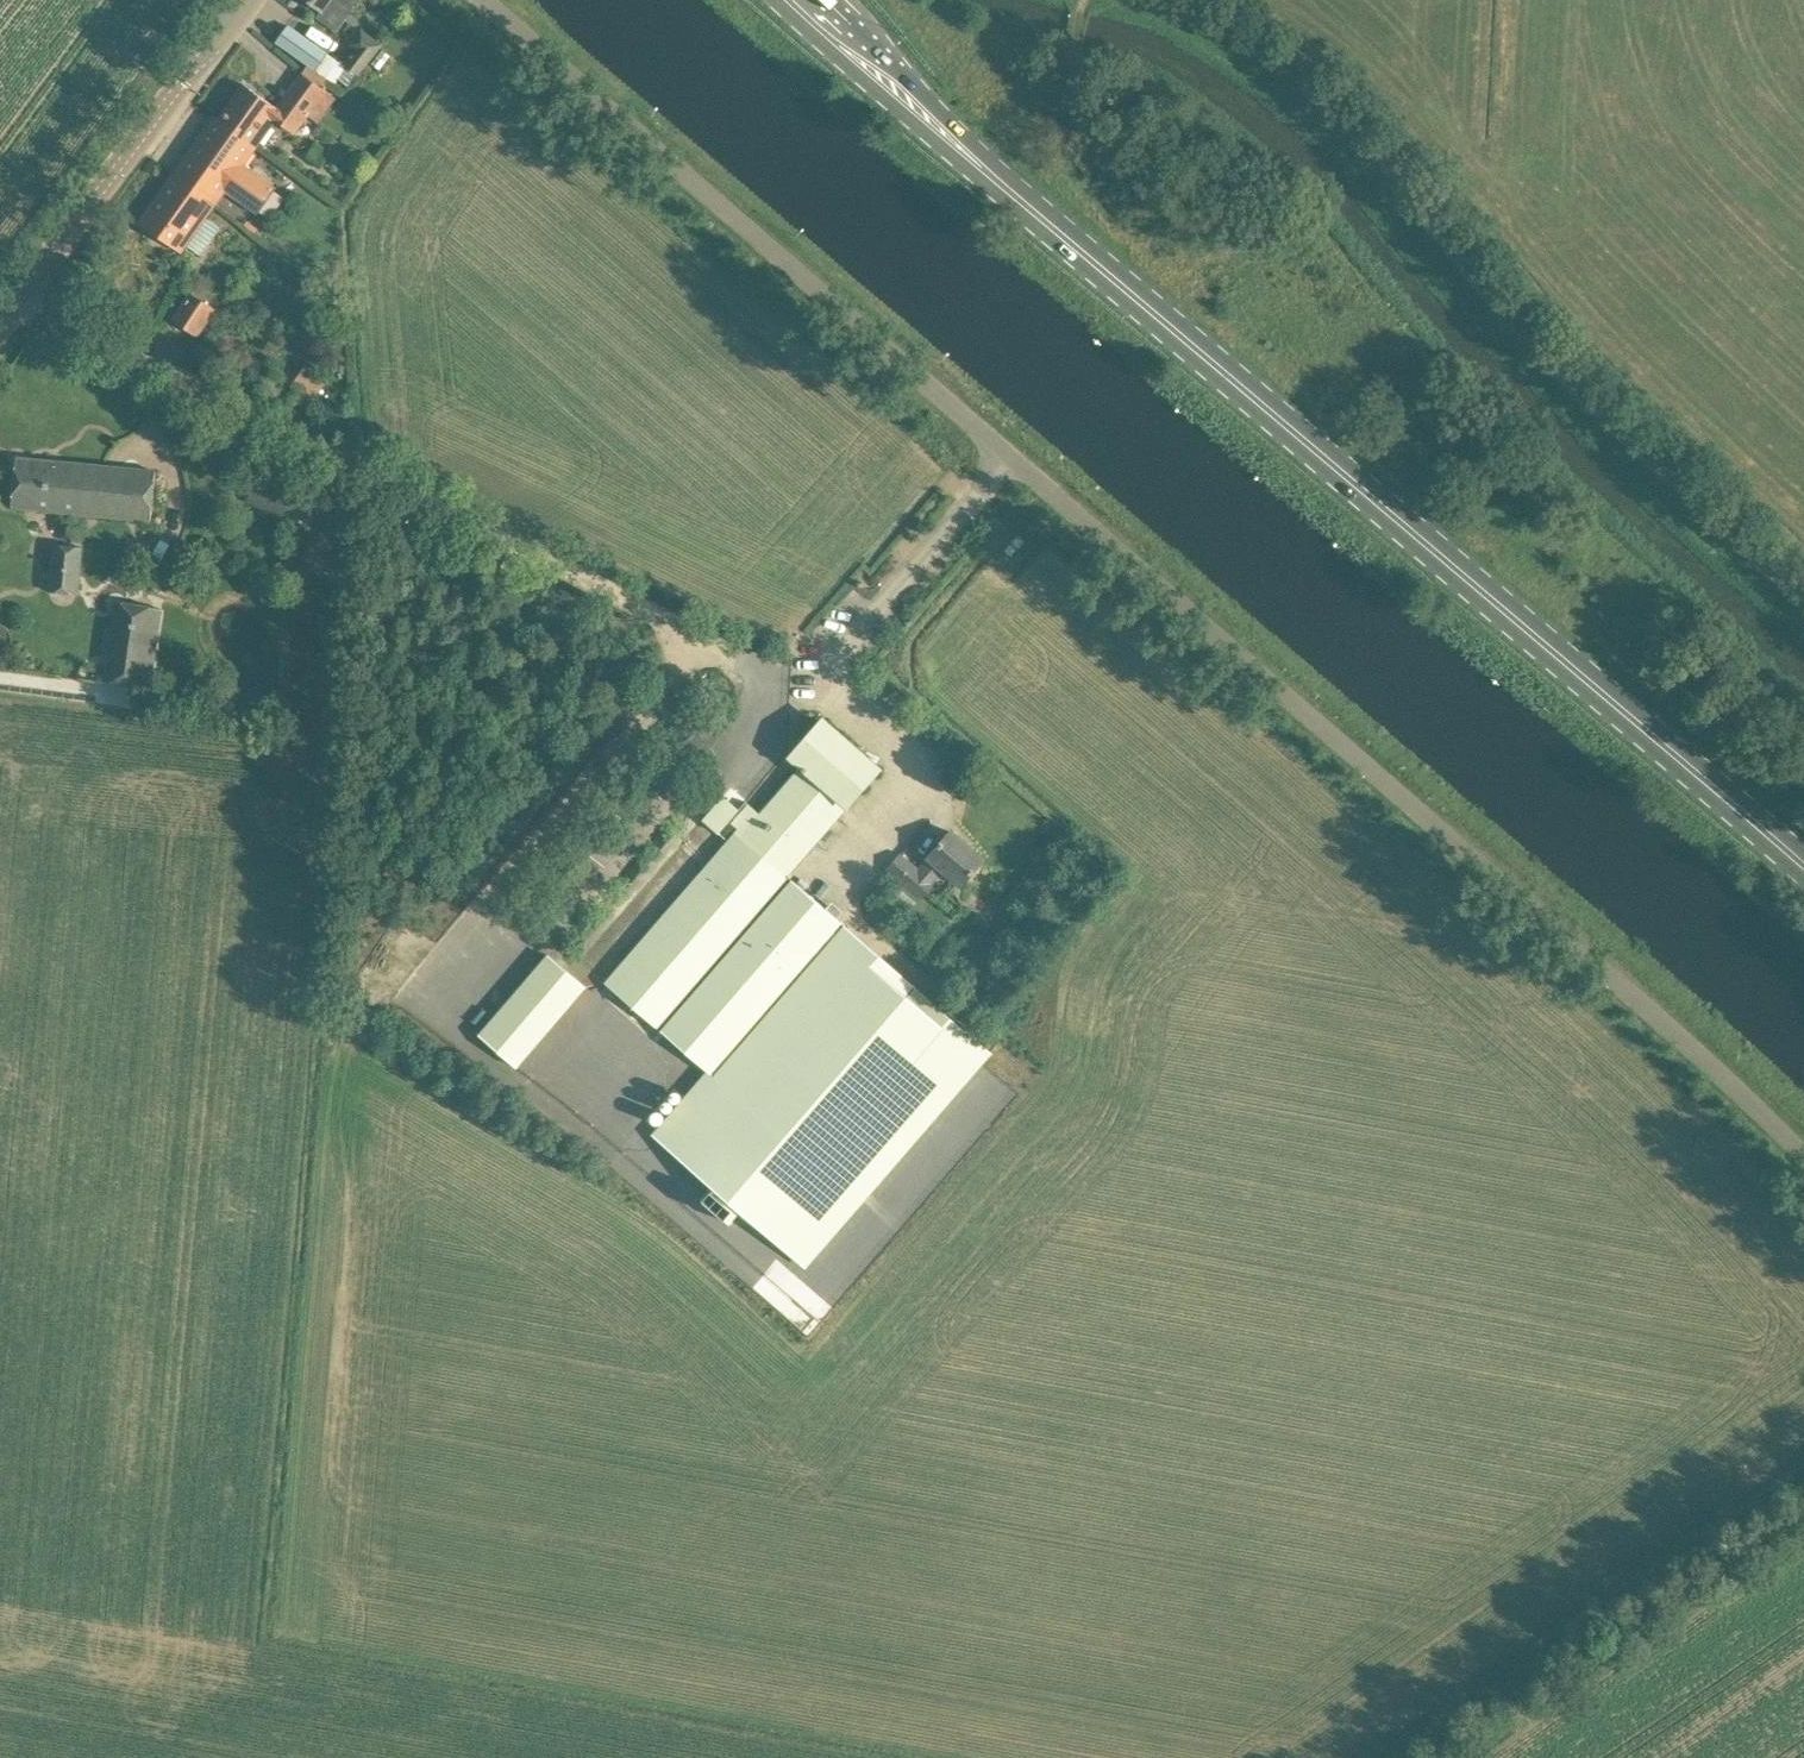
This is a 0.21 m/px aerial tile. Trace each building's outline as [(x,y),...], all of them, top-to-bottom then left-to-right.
[(321,11),(316,17),(335,31),(358,0),(306,0),(321,11)] [(318,70),(330,51),(287,23),(275,42),(318,70)] [(355,51),(346,65),(363,76),(385,43),(360,26),(347,45),(355,51)] [(295,134),(327,91),(302,73),(277,107),(244,83),(220,118),(219,119),(241,134),(238,139),(254,151),(276,120),(295,134)] [(219,119),(220,118),(214,115),(173,173),(216,204),(226,190),(258,213),(276,187),(244,165),(254,151),(238,139),(241,134),(219,119)] [(173,173),(138,221),(182,252),(187,245),(200,255),(220,227),(207,217),(216,204),(173,173)] [(211,315),(215,309),(191,293),(187,299),(174,319),(198,335),(211,315)] [(292,389),(310,404),(331,377),(312,363),(292,389)] [(12,506),(151,520),(156,471),(17,457),(12,506)] [(291,521),(298,505),(308,484),(265,463),(255,485),(248,501),(291,521)] [(52,567),(49,591),(78,594),(80,570),(52,567)] [(146,690),(157,607),(115,602),(104,685),(146,690)] [(609,984),(600,994),(657,1043),(664,1035),(706,1071),(651,1134),(806,1268),(991,1054),(880,958),(839,924),(785,878),(816,839),(847,804),(848,805),(879,769),(823,720),(792,756),(796,760),(791,766),(799,772),(762,815),(746,801),(730,820),(739,828),(606,981),(609,984)] [(963,884),(968,877),(984,859),(951,831),(929,856),(930,857),(919,870),(900,854),(885,872),(898,883),(901,879),(922,897),(934,884),(932,882),(945,868),(963,884)] [(1025,912),(1019,932),(1027,940),(1041,926),(1025,912)] [(517,1067),(587,986),(548,953),(478,1034),(517,1067)]
